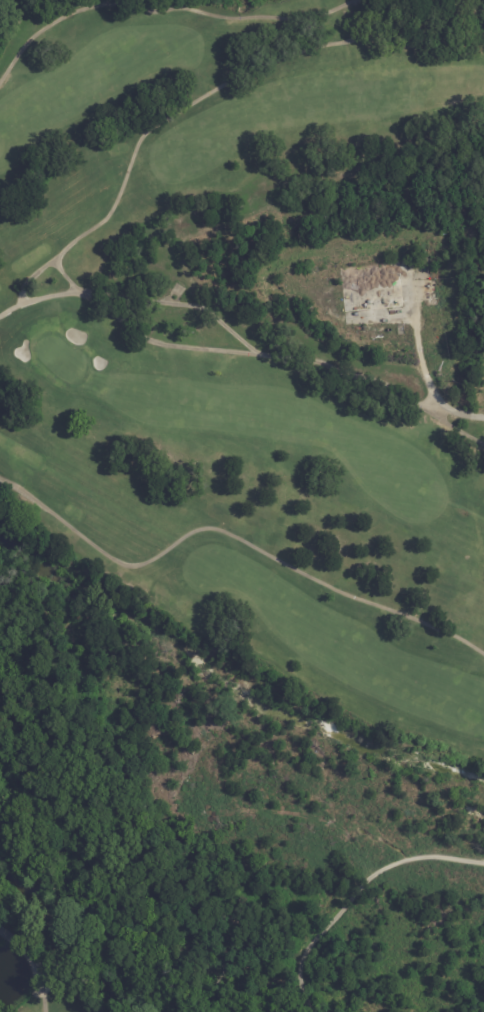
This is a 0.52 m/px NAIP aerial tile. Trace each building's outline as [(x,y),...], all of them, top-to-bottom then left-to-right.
[(399,264),(403,308),(345,314),(340,269),(399,264)] [(186,290),(180,300),(170,294),(176,284),(186,290)]
